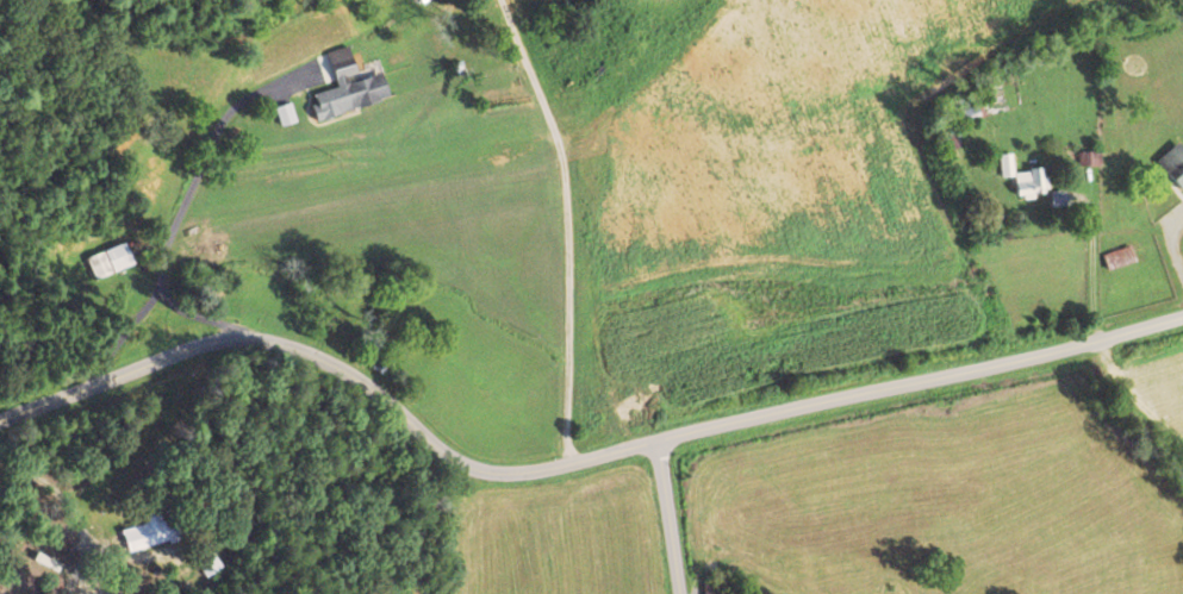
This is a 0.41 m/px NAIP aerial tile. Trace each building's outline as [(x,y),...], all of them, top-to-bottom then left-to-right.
[(338,86),(311,94),(318,118),(389,97),(381,70),(358,77),(349,44),(327,51),(338,86)] [(296,120),(290,102),(275,107),(281,125),(296,120)] [(1182,189),(1182,146),(1178,141),(1157,160),(1182,189)] [(999,153),(1001,176),(1015,175),(1018,198),(1036,197),(1035,191),(1048,190),(1045,167),(1014,170),(1013,152),(999,153)] [(1066,205),(1066,189),(1050,190),(1050,206),(1066,205)] [(135,263),(125,241),(86,257),(96,279),(135,263)] [(128,551),(177,539),(174,525),(164,528),(160,510),(144,514),(146,522),(122,528),(128,551)] [(222,566),(214,555),(198,566),(206,577),(222,566)]
